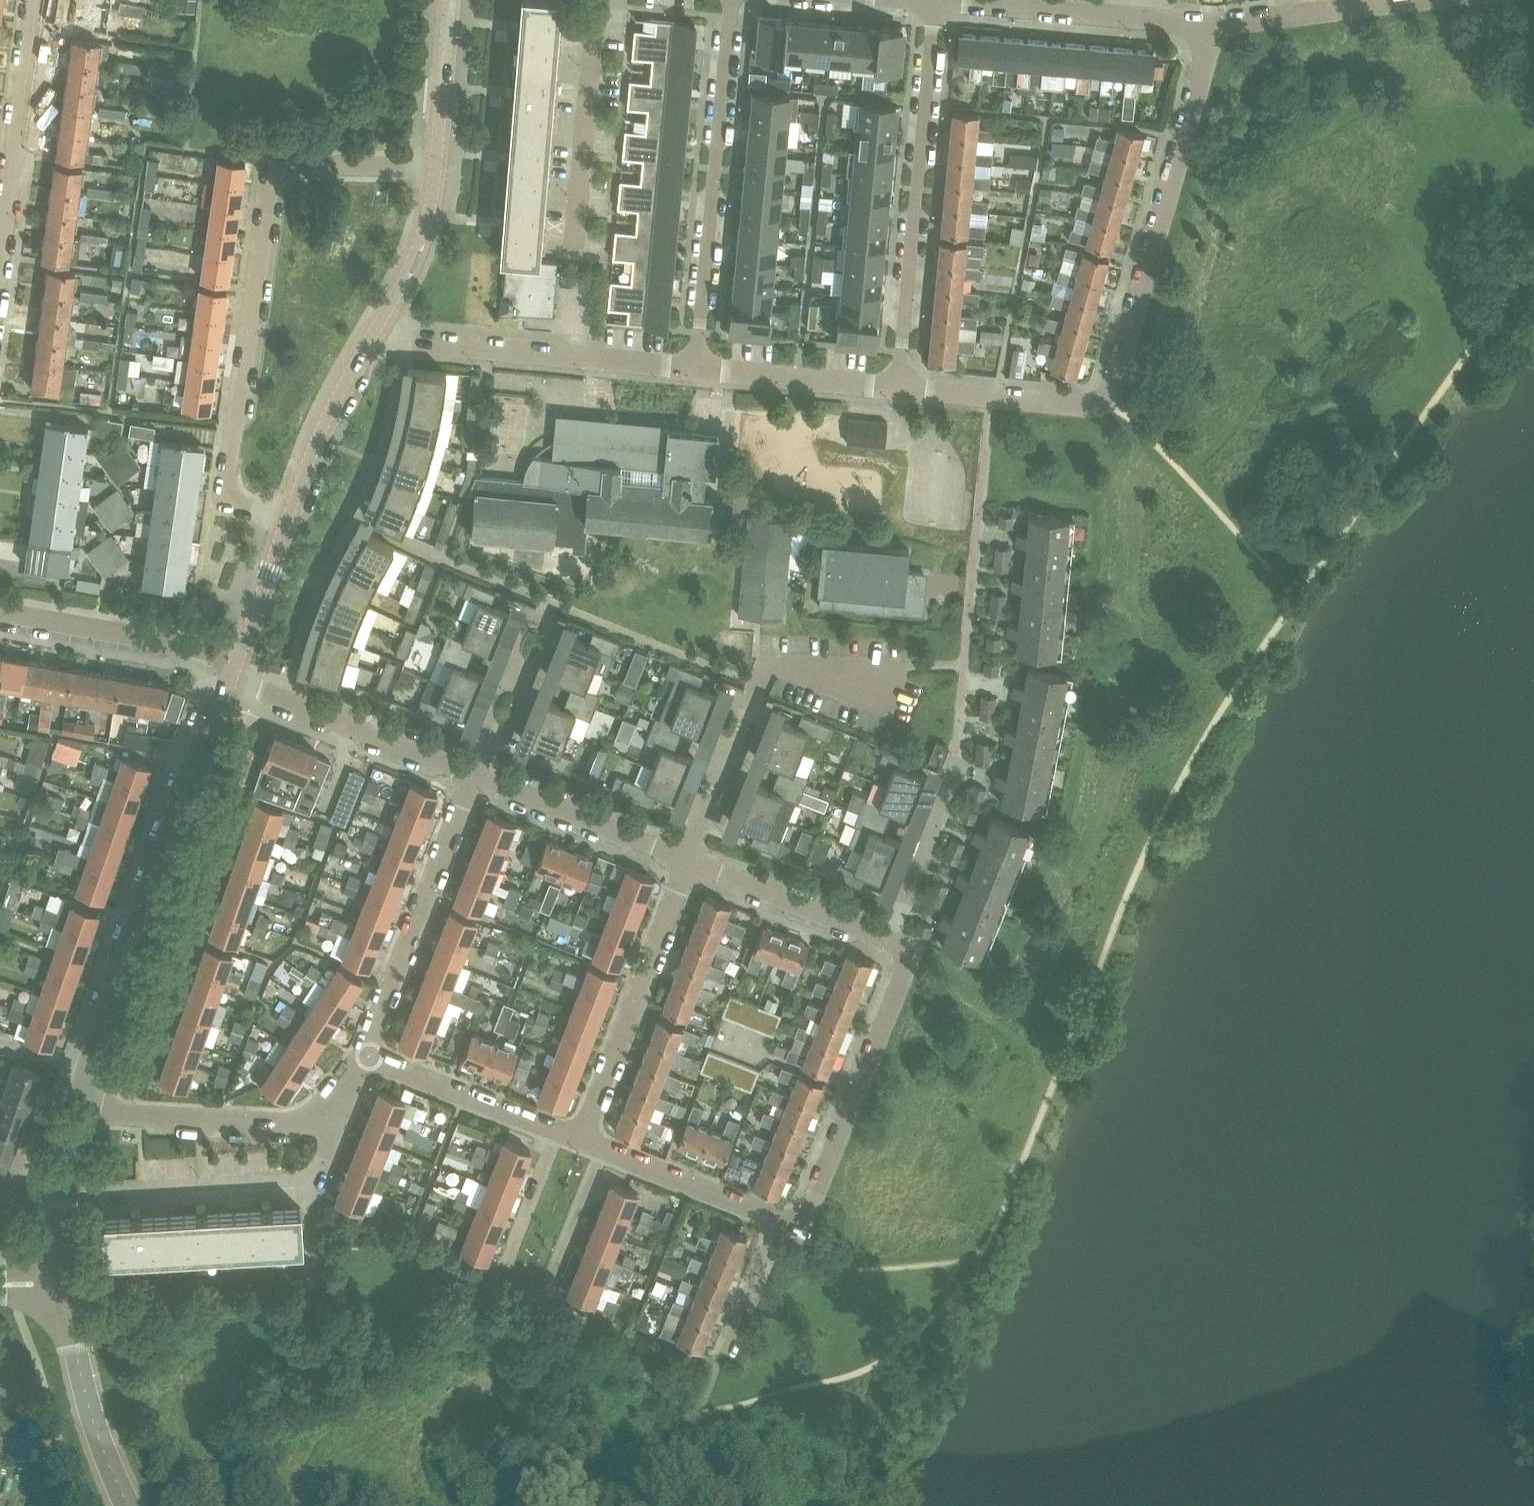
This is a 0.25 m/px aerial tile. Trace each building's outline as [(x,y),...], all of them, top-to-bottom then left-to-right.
[(84,6),(116,10),(117,0),(85,0),(84,6)] [(196,0),(180,0),(179,9),(195,11),(196,0)] [(562,0),(523,0),(521,25),(515,91),(509,156),(503,223),(503,229),(500,255),(507,256),(538,259),(562,0)] [(128,3),(127,11),(139,13),(141,5),(128,3)] [(84,6),(81,29),(112,34),(116,10),(84,6)] [(780,56),(784,19),(762,16),(758,54),(780,56)] [(635,29),(634,42),(694,48),(696,23),(637,17),(657,19),(656,31),(635,29)] [(786,19),(784,19),(780,56),(783,57),(783,55),(804,57),(808,22),(786,20),(786,19)] [(832,24),(808,22),(804,57),(828,59),(832,24)] [(856,26),(832,24),(828,59),(829,59),(828,64),(852,66),(856,26)] [(879,28),(856,26),(852,66),(854,66),(855,62),(875,63),(875,65),(876,65),(880,27),(879,27),(879,28)] [(137,29),(125,27),(124,35),(136,37),(137,29)] [(903,29),(880,27),(876,65),(900,67),(903,29)] [(958,59),(982,61),(985,36),(961,34),(958,59)] [(985,36),(982,61),(1007,63),(1009,38),(985,36)] [(1009,38),(1007,63),(1031,66),(1033,40),(1009,38)] [(101,67),(105,43),(73,39),(70,63),(101,67)] [(1033,40),(1031,66),(1055,68),(1057,42),(1033,40)] [(691,73),(694,48),(634,42),(633,57),(653,59),(652,70),(691,73)] [(1057,42),(1055,68),(1079,70),(1081,45),(1057,42)] [(1081,45),(1079,70),(1103,72),(1106,47),(1081,45)] [(1106,47),(1103,72),(1127,75),(1130,49),(1106,47)] [(1130,49),(1127,75),(1152,77),(1153,64),(1154,51),(1130,49)] [(114,59),(113,67),(125,69),(126,61),(114,59)] [(98,90),(101,67),(70,63),(67,86),(98,90)] [(1161,78),(1162,65),(1153,64),(1152,77),(1161,78)] [(689,99),(691,73),(652,70),(651,81),(631,79),(629,93),(689,99)] [(780,88),(780,78),(766,77),(765,86),(780,88)] [(789,89),(790,79),(780,78),(780,88),(789,89)] [(826,92),(827,83),(814,81),(813,91),(823,92),(826,92)] [(123,84),(111,82),(110,90),(122,92),(123,84)] [(837,93),(838,84),(827,83),(826,92),(837,93)] [(98,90),(67,86),(63,109),(95,113),(98,90)] [(872,96),(873,87),(862,86),(861,95),(872,96)] [(872,96),(885,98),(886,88),(873,87),(872,96)] [(753,116),(788,120),(790,95),(755,92),(753,116)] [(686,124),(689,99),(629,93),(628,107),(648,109),(647,120),(686,124)] [(1048,111),(1048,98),(1035,97),(1034,111),(1048,111)] [(1002,109),(1010,110),(1012,99),(1003,98),(1003,99),(1002,109)] [(853,126),(893,130),(896,105),(856,101),(853,126)] [(1090,104),(1089,117),(1096,118),(1097,105),(1090,104)] [(107,114),(119,115),(120,107),(108,105),(107,114)] [(1098,105),(1097,118),(1109,119),(1110,106),(1098,105)] [(95,113),(63,109),(60,132),(91,136),(95,113)] [(818,123),(819,111),(810,110),(809,122),(818,123)] [(950,136),(976,138),(993,140),(994,129),(977,127),(978,113),(952,111),(950,136)] [(836,125),(837,113),(827,112),(826,124),(836,125)] [(785,144),(788,120),(753,116),(750,140),(785,144)] [(684,149),(686,124),(647,120),(646,131),(626,129),(624,143),(684,149)] [(818,123),(809,122),(808,134),(817,135),(818,123)] [(836,125),(826,124),(825,135),(835,136),(836,125)] [(1051,139),(1063,140),(1064,126),(1052,124),(1051,139)] [(891,153),(893,130),(853,126),(858,127),(856,149),(849,148),(849,149),(891,153)] [(1136,158),(1143,133),(1119,126),(1115,142),(1097,136),(1094,145),(1112,151),(1136,158)] [(161,136),(161,127),(139,127),(139,136),(161,136)] [(103,137),(116,139),(117,130),(105,129),(103,137)] [(91,136),(60,132),(57,156),(88,160),(91,136)] [(950,136),(947,160),(973,162),(991,164),(992,152),(975,151),(976,138),(950,136)] [(783,168),(785,144),(750,140),(748,164),(783,168)] [(681,174),(684,149),(624,143),(623,157),(643,159),(642,170),(681,174)] [(889,177),(891,153),(849,149),(846,173),(889,177)] [(1136,158),(1112,151),(1108,165),(1090,159),(1088,168),(1106,174),(1130,181),(1136,158)] [(112,163),(113,154),(101,153),(100,161),(112,163)] [(1022,153),(1021,166),(1034,168),(1036,155),(1022,153)] [(149,158),(147,172),(156,174),(158,159),(149,158)] [(814,171),(815,159),(805,158),(804,170),(814,171)] [(220,159),(216,183),(242,187),(245,163),(220,159)] [(833,160),(823,159),(822,172),(831,173),(833,160)] [(945,184),(971,186),(989,188),(990,177),(972,175),(973,162),(947,160),(945,184)] [(87,168),(56,164),(52,188),(84,192),(87,168)] [(781,192),(783,168),(748,164),(745,188),(781,192)] [(1056,165),(1044,164),(1042,176),(1054,177),(1056,165)] [(679,199),(681,174),(642,170),(641,181),(621,179),(620,193),(679,199)] [(814,171),(804,170),(803,182),(813,183),(814,171)] [(156,174),(147,172),(145,187),(154,189),(156,174)] [(831,173),(822,172),(821,183),(831,184),(831,173)] [(887,201),(889,177),(846,173),(846,174),(849,174),(847,197),(887,201)] [(1130,181),(1106,174),(1102,186),(1084,181),(1081,192),(1099,197),(1123,204),(1130,181)] [(1031,179),(1017,178),(1015,190),(1030,192),(1031,179)] [(216,183),(212,206),(238,210),(242,187),(216,183)] [(943,207),(969,209),(986,211),(988,200),(970,199),(971,186),(945,184),(943,207)] [(107,195),(108,187),(96,185),(95,193),(107,195)] [(1039,199),(1049,200),(1050,188),(1040,187),(1039,199)] [(84,192),(52,188),(49,211),(80,215),(84,192)] [(778,216),(781,192),(745,188),(743,212),(778,216)] [(676,224),(679,199),(620,193),(618,207),(638,209),(637,220),(676,224)] [(885,225),(887,201),(847,197),(846,200),(851,200),(849,222),(885,225)] [(1123,204),(1099,197),(1095,211),(1077,205),(1075,215),(1093,220),(1117,227),(1123,204)] [(142,205),(140,220),(150,221),(152,207),(142,205)] [(809,219),(810,206),(801,205),(800,218),(809,219)] [(212,206),(208,230),(234,234),(238,210),(212,206)] [(828,208),(818,207),(817,219),(827,220),(828,208)] [(940,231),(984,235),(985,224),(968,223),(969,209),(943,207),(940,231)] [(104,218),(105,210),(93,208),(92,216),(104,218)] [(80,215),(49,211),(46,234),(77,238),(80,215)] [(776,239),(778,216),(743,212),(741,236),(776,239)] [(809,219),(800,218),(799,229),(808,230),(809,219)] [(827,220),(817,219),(816,231),(826,232),(827,220)] [(150,221),(140,220),(138,234),(148,236),(150,221)] [(674,249),(676,224),(637,220),(636,231),(616,229),(615,243),(674,249)] [(1117,227),(1093,220),(1089,233),(1071,228),(1068,238),(1110,250),(1117,227)] [(882,249),(885,225),(849,222),(844,222),(842,245),(882,249)] [(1021,243),(1024,228),(1012,225),(1009,241),(1021,243)] [(208,230),(205,254),(231,258),(234,234),(208,230)] [(102,233),(89,231),(88,240),(100,241),(102,233)] [(77,238),(46,234),(42,258),(74,262),(77,238)] [(773,263),(776,239),(741,236),(738,260),(773,263)] [(983,255),(984,244),(966,242),(940,239),(937,263),(963,266),(965,253),(983,255)] [(671,274),(674,249),(615,243),(613,257),(633,259),(632,270),(671,274)] [(143,270),(146,245),(137,244),(133,268),(143,270)] [(880,273),(882,249),(842,245),(842,248),(847,248),(845,270),(880,273)] [(1081,262),(1077,274),(1102,281),(1108,258),(1065,246),(1062,257),(1081,262)] [(804,266),(805,254),(795,253),(794,265),(804,266)] [(231,258),(205,254),(201,278),(227,282),(231,258)] [(822,268),(823,256),(814,255),(813,267),(822,268)] [(86,256),(85,264),(97,265),(98,257),(86,256)] [(538,259),(507,256),(503,296),(501,297),(500,313),(512,314),(512,311),(518,312),(554,314),(559,261),(538,259)] [(771,287),(773,263),(738,260),(736,284),(771,287)] [(980,278),(981,268),(963,266),(937,263),(935,287),(961,290),(962,277),(980,278)] [(804,266),(794,265),(794,278),(803,278),(804,266)] [(49,266),(46,290),(78,294),(81,270),(49,266)] [(821,280),(822,268),(813,267),(812,279),(821,280)] [(1074,285),(1071,297),(1095,304),(1102,281),(1077,274),(1059,269),(1056,280),(1074,285)] [(669,299),(671,274),(632,270),(631,281),(611,279),(610,293),(669,299)] [(878,297),(880,273),(845,270),(842,294),(878,297)] [(138,302),(142,277),(132,276),(129,300),(138,302)] [(768,310),(771,287),(736,284),(733,307),(732,307),(770,311),(770,310),(768,310)] [(200,287),(197,311),(223,315),(226,291),(200,287)] [(978,302),(979,292),(961,290),(935,287),(933,311),(959,314),(960,301),(978,302)] [(88,297),(101,299),(102,291),(90,289),(88,297)] [(46,290),(43,313),(74,318),(78,294),(46,290)] [(1068,308),(1064,321),(1089,328),(1095,304),(1071,297),(1052,292),(1050,303),(1068,308)] [(666,325),(669,299),(610,293),(609,307),(628,309),(627,321),(607,319),(607,320),(666,325)] [(876,320),(878,297),(842,294),(840,317),(839,317),(877,321),(877,320),(876,320)] [(790,313),(800,314),(801,302),(792,301),(790,313)] [(808,314),(818,315),(819,303),(809,302),(808,314)] [(770,311),(732,307),(729,331),(767,335),(770,311)] [(128,309),(126,325),(135,326),(137,311),(128,309)] [(197,311),(193,335),(219,339),(223,315),(197,311)] [(976,327),(977,315),(959,314),(933,311),(931,335),(957,338),(958,325),(976,327)] [(97,322),(98,314),(86,312),(85,320),(97,322)] [(43,313),(40,337),(71,341),(74,318),(43,313)] [(799,326),(800,314),(790,313),(789,325),(799,326)] [(818,315),(808,314),(807,326),(817,327),(818,315)] [(1062,331),(1058,344),(1082,351),(1089,328),(1064,321),(1046,316),(1043,325),(1054,328),(1053,329),(1062,331)] [(875,345),(877,321),(839,317),(837,341),(875,345)] [(135,326),(126,325),(124,339),(133,340),(135,326)] [(980,328),(979,340),(1001,342),(1002,330),(980,328)] [(193,335),(190,359),(215,362),(219,339),(193,335)] [(973,349),(974,340),(957,338),(931,335),(928,359),(954,362),(955,350),(964,351),(964,349),(973,349)] [(83,336),(82,344),(94,346),(95,338),(83,336)] [(40,337),(37,360),(68,364),(71,341),(40,337)] [(1052,367),(1076,374),(1082,351),(1058,344),(1039,339),(1036,350),(1047,353),(1055,354),(1052,367)] [(121,357),(119,372),(129,374),(131,358),(121,357)] [(212,386),(215,362),(190,359),(189,359),(178,358),(175,379),(186,381),(186,382),(212,386)] [(79,367),(91,369),(92,361),(80,359),(79,367)] [(68,364),(37,360),(33,384),(65,388),(68,364)] [(91,369),(79,367),(77,375),(89,377),(91,369)] [(406,381),(405,391),(443,396),(444,389),(445,382),(446,371),(408,368),(406,381)] [(129,374),(119,372),(117,386),(127,388),(129,374)] [(480,375),(472,373),(469,394),(478,395),(480,375)] [(212,386),(186,382),(182,406),(208,410),(212,386)] [(403,401),(401,412),(439,419),(440,413),(441,404),(443,396),(405,391),(403,401)] [(468,402),(466,423),(475,424),(477,403),(468,402)] [(398,422),(396,433),(433,442),(437,426),(439,419),(401,412),(398,422)] [(848,416),(846,443),(885,447),(888,420),(848,416)] [(122,433),(124,421),(99,417),(97,428),(122,433)] [(524,477),(524,480),(519,538),(549,541),(549,540),(574,542),(573,549),(585,550),(587,528),(585,528),(586,519),(597,520),(710,531),(713,497),(703,496),(709,432),(593,422),(592,437),(573,436),(572,436),(568,436),(561,437),(557,438),(554,440),(554,441),(555,441),(553,456),(535,455),(535,454),(533,456),(531,459),(529,463),(527,466),(526,469),(525,475),(524,477)] [(46,423),(43,447),(85,452),(88,429),(46,423)] [(154,438),(156,427),(131,423),(129,434),(154,438)] [(475,424),(466,423),(464,443),(472,444),(475,424)] [(392,448),(390,453),(427,464),(429,457),(432,448),(433,442),(396,433),(394,438),(392,448)] [(161,442),(158,462),(200,467),(203,447),(161,442)] [(112,451),(120,462),(132,453),(124,443),(112,451)] [(43,447),(40,471),(81,476),(85,452),(43,447)] [(108,471),(120,462),(112,451),(100,460),(108,471)] [(385,467),(383,474),(420,486),(424,475),(427,464),(390,453),(388,458),(385,467)] [(134,456),(122,465),(130,475),(141,466),(134,456)] [(466,475),(466,476),(474,478),(475,477),(477,457),(468,456),(466,475)] [(158,462),(155,486),(197,491),(200,467),(158,462)] [(130,475),(122,465),(110,474),(118,484),(130,475)] [(40,471),(36,494),(78,500),(81,476),(40,471)] [(378,486),(375,494),(411,508),(418,489),(420,486),(383,474),(378,486)] [(519,538),(524,480),(482,475),(476,475),(471,492),(477,492),(473,534),(519,538)] [(474,478),(466,476),(459,493),(467,496),(474,478)] [(155,486),(152,509),(194,515),(197,491),(155,486)] [(105,497),(113,507),(125,499),(117,488),(105,497)] [(36,494),(33,518),(75,523),(78,500),(36,494)] [(411,508),(375,494),(370,506),(366,514),(401,530),(405,523),(411,508)] [(101,516),(113,507),(105,497),(94,506),(101,516)] [(450,499),(443,519),(452,522),(459,502),(450,499)] [(127,502),(116,510),(123,520),(135,512),(127,502)] [(408,524),(419,531),(429,513),(419,507),(408,524)] [(152,509),(149,533),(190,539),(194,515),(152,509)] [(123,520),(116,510),(104,519),(111,529),(123,520)] [(1012,526),(1014,515),(999,514),(997,525),(1012,526)] [(1070,564),(1074,518),(1029,515),(1027,532),(1020,531),(1016,542),(1026,543),(1024,560),(1070,564)] [(33,518),(30,542),(71,547),(75,523),(33,518)] [(452,522),(443,519),(436,538),(445,541),(452,522)] [(359,529),(348,549),(382,568),(385,562),(389,554),(393,546),(359,529)] [(779,610),(787,532),(747,529),(744,564),(740,607),(760,608),(779,610)] [(149,533),(146,557),(187,562),(190,539),(149,533)] [(110,553),(120,546),(111,534),(100,542),(110,553)] [(922,616),(925,591),(921,591),(923,571),(908,570),(908,548),(822,539),(817,589),(820,590),(819,606),(922,616)] [(30,542),(26,565),(51,569),(53,573),(61,574),(65,570),(68,571),(71,547),(30,542)] [(88,552),(96,563),(106,556),(98,544),(88,552)] [(129,557),(120,546),(110,553),(118,565),(129,557)] [(995,546),(994,558),(1009,559),(1011,548),(995,546)] [(342,560),(338,568),(373,586),(376,579),(380,570),(382,568),(348,549),(342,560)] [(106,556),(96,563),(105,575),(115,567),(106,556)] [(146,557),(142,584),(145,584),(147,589),(155,590),(158,586),(184,589),(187,562),(146,557)] [(1009,559),(994,558),(993,569),(1008,570),(1009,559)] [(1066,610),(1070,564),(1024,560),(1023,577),(1013,576),(1012,586),(1022,587),(1021,606),(1066,610)] [(334,577),(329,588),(364,604),(367,598),(373,586),(338,568),(334,577)] [(431,578),(421,574),(415,587),(425,591),(431,578)] [(89,578),(87,590),(98,592),(101,580),(89,578)] [(468,582),(459,578),(454,590),(463,594),(468,582)] [(468,582),(463,594),(463,595),(477,601),(470,620),(509,635),(507,634),(515,614),(491,604),(495,592),(468,582)] [(323,604),(321,608),(357,622),(359,617),(364,604),(329,588),(328,591),(323,604)] [(414,591),(409,604),(419,608),(424,595),(414,591)] [(991,592),(990,603),(1005,604),(1006,593),(991,592)] [(353,637),(367,645),(386,609),(371,602),(353,637)] [(1005,604),(990,603),(989,614),(1004,615),(1005,604)] [(419,608),(409,604),(404,617),(413,621),(419,608)] [(1062,655),(1066,610),(1021,606),(1019,622),(1008,622),(1007,632),(1018,633),(1016,651),(1062,655)] [(316,622),(314,628),(350,641),(355,627),(357,622),(321,608),(319,612),(316,622)] [(447,634),(442,646),(470,657),(474,646),(499,655),(507,635),(508,636),(509,635),(470,620),(462,639),(447,634)] [(406,627),(401,640),(411,644),(416,631),(406,627)] [(309,642),(307,649),(344,661),(348,648),(350,641),(314,628),(309,642)] [(554,652),(554,653),(593,669),(601,649),(616,655),(621,642),(593,631),(588,643),(564,633),(556,653),(554,652)] [(1000,648),(1002,636),(987,635),(986,647),(1000,648)] [(411,644),(401,640),(396,654),(406,657),(411,644)] [(470,657),(442,646),(437,659),(452,665),(444,684),(483,700),(484,699),(482,698),(490,678),(465,668),(470,657)] [(344,661),(307,649),(305,658),(301,670),(339,680),(341,670),(344,661)] [(629,665),(641,670),(647,654),(635,649),(629,665)] [(411,653),(406,667),(415,671),(421,657),(411,653)] [(593,669),(554,653),(554,654),(555,655),(547,675),(572,684),(568,696),(595,707),(600,694),(585,688),(593,669)] [(0,678),(0,694),(7,695),(8,686),(22,688),(27,660),(4,656),(0,678)] [(343,679),(361,682),(364,661),(346,658),(343,679)] [(387,659),(382,672),(392,676),(397,663),(387,659)] [(27,660),(22,688),(33,690),(32,700),(43,702),(44,692),(46,693),(51,665),(27,660)] [(998,674),(999,662),(984,661),(983,673),(998,674)] [(666,675),(671,677),(676,679),(669,698),(678,702),(678,703),(717,718),(717,717),(716,716),(724,697),(699,687),(704,675),(671,662),(666,675)] [(51,665),(46,693),(70,697),(75,669),(51,665)] [(413,672),(402,667),(397,680),(408,684),(413,672)] [(1062,721),(1071,676),(1027,667),(1024,684),(1014,682),(1012,692),(1021,694),(1018,712),(1062,721)] [(75,669),(70,697),(81,699),(80,706),(89,707),(90,700),(93,701),(98,673),(75,669)] [(392,676),(382,672),(374,693),(384,697),(392,676)] [(98,673),(93,701),(117,705),(122,677),(98,673)] [(146,681),(122,677),(117,705),(129,707),(127,716),(139,718),(146,681)] [(164,714),(169,686),(146,681),(139,718),(137,732),(134,746),(154,749),(157,735),(146,733),(148,720),(150,711),(164,714)] [(634,686),(621,681),(615,698),(628,703),(634,686)] [(483,700),(444,684),(437,703),(422,698),(417,711),(444,722),(449,710),(474,719),(481,700),(483,700)] [(183,705),(187,693),(176,689),(172,701),(183,705)] [(981,695),(980,705),(995,708),(996,696),(981,695)] [(529,717),(568,733),(575,713),(590,719),(595,707),(568,696),(563,707),(538,697),(530,717),(529,717)] [(717,718),(678,703),(670,722),(656,716),(651,729),(678,740),(683,728),(707,738),(715,718),(717,719),(717,718)] [(995,708),(980,705),(979,717),(994,719),(995,708)] [(1054,766),(1062,721),(1018,712),(1015,728),(1005,727),(1003,738),(1013,740),(1009,757),(1054,766)] [(42,715),(30,713),(28,726),(40,729),(42,715)] [(829,740),(834,727),(802,714),(797,726),(772,716),(764,736),(763,735),(762,736),(801,751),(809,732),(829,740)] [(42,715),(40,729),(47,730),(50,716),(42,715)] [(568,733),(529,717),(528,718),(530,719),(522,739),(547,748),(542,760),(569,771),(575,758),(560,752),(568,733)] [(89,723),(76,721),(73,734),(87,737),(89,723)] [(89,723),(87,737),(93,738),(95,724),(89,723)] [(678,740),(651,729),(646,741),(660,747),(653,766),(692,782),(692,781),(690,781),(698,761),(674,751),(678,740)] [(123,744),(134,746),(137,732),(126,730),(123,744)] [(305,778),(316,750),(272,733),(262,760),(252,791),(270,798),(281,769),(305,778)] [(801,751),(762,736),(764,737),(756,757),(780,767),(776,778),(803,789),(808,777),(794,771),(801,751)] [(81,747),(57,739),(52,756),(64,760),(76,764),(81,747)] [(939,766),(948,743),(936,739),(928,761),(939,766)] [(977,740),(976,750),(990,753),(992,742),(977,740)] [(885,747),(881,746),(876,744),(874,750),(882,754),(885,747)] [(894,766),(887,785),(926,800),(924,799),(932,779),(908,769),(912,758),(885,747),(880,760),(894,766)] [(990,753),(976,750),(975,763),(989,764),(990,753)] [(89,770),(89,771),(104,776),(105,775),(116,779),(115,779),(142,788),(150,766),(123,757),(119,770),(96,762),(93,771),(89,770)] [(1046,810),(1054,766),(1009,757),(1006,774),(997,772),(994,782),(1004,784),(1001,801),(1046,810)] [(583,771),(599,778),(603,766),(588,760),(583,771)] [(40,776),(42,766),(26,761),(22,771),(40,776)] [(613,787),(625,792),(625,793),(653,804),(657,792),(682,802),(690,782),(691,783),(692,782),(653,766),(645,786),(618,775),(613,787)] [(365,779),(368,772),(357,767),(354,774),(365,779)] [(104,776),(89,771),(86,780),(101,785),(104,776)] [(365,779),(354,774),(351,781),(362,786),(365,779)] [(776,815),(788,820),(795,801),(798,802),(803,789),(776,778),(771,790),(747,780),(739,800),(737,799),(737,800),(776,815)] [(115,779),(107,802),(134,811),(142,788),(115,779)] [(368,779),(364,789),(376,794),(380,784),(368,779)] [(362,786),(351,781),(348,788),(359,792),(362,786)] [(404,805),(427,815),(436,793),(412,783),(408,794),(393,788),(389,799),(404,805)] [(982,799),(987,788),(973,783),(969,793),(982,799)] [(820,794),(830,798),(834,787),(828,785),(823,787),(820,794)] [(860,810),(859,811),(887,822),(891,811),(916,820),(924,801),(925,801),(926,800),(887,785),(879,804),(866,799),(868,796),(854,790),(848,805),(860,810)] [(359,792),(348,788),(346,795),(357,799),(359,792)] [(376,794),(364,789),(361,798),(373,802),(376,794)] [(63,800),(50,795),(46,805),(60,810),(63,800)] [(357,799),(346,795),(343,802),(354,806),(357,799)] [(821,796),(817,807),(824,809),(828,799),(821,796)] [(257,799),(249,821),(274,830),(282,808),(257,799)] [(780,839),(788,820),(776,815),(737,800),(737,801),(738,801),(730,821),(755,831),(750,843),(778,854),(782,842),(783,841),(780,839)] [(75,801),(71,815),(90,821),(95,808),(75,801)] [(107,802),(100,824),(126,833),(134,811),(107,802)] [(354,806),(343,802),(340,808),(351,813),(354,806)] [(404,805),(395,827),(419,836),(427,815),(404,805)] [(973,822),(978,812),(964,806),(959,817),(973,822)] [(351,813),(340,808),(337,815),(348,820),(351,813)] [(882,834),(887,822),(859,811),(854,824),(857,825),(849,844),(861,849),(900,864),(899,863),(907,843),(882,834)] [(490,814),(481,836),(505,845),(514,823),(490,814)] [(90,821),(71,815),(68,821),(88,828),(90,821)] [(348,820),(337,815),(334,823),(345,827),(348,820)] [(1016,875),(1033,832),(991,816),(985,832),(977,830),(971,838),(981,842),(975,859),(1016,875)] [(249,821),(241,844),(266,852),(274,830),(249,821)] [(368,828),(356,822),(352,831),(359,834),(359,836),(375,843),(378,835),(367,830),(368,828)] [(318,841),(326,839),(324,823),(315,824),(318,841)] [(100,824),(92,847),(119,855),(126,833),(100,824)] [(290,825),(287,835),(299,839),(302,829),(290,825)] [(395,827),(386,848),(410,858),(419,836),(395,827)] [(533,828),(530,836),(537,839),(540,831),(533,828)] [(32,847),(36,835),(26,831),(22,843),(32,847)] [(287,835),(284,844),(295,848),(299,839),(287,835)] [(375,843),(359,836),(356,842),(361,845),(360,847),(371,852),(375,843)] [(481,836),(472,858),(496,867),(505,845),(481,836)] [(952,837),(947,848),(961,853),(965,843),(952,837)] [(347,842),(335,838),(330,851),(343,856),(347,842)] [(819,862),(827,843),(816,839),(808,858),(819,862)] [(537,866),(557,874),(567,848),(547,840),(537,866)] [(527,842),(523,852),(534,857),(538,846),(527,842)] [(778,854),(785,857),(790,845),(782,842),(778,854)] [(241,844),(233,866),(258,875),(266,852),(241,844)] [(92,847),(84,869),(111,878),(119,855),(92,847)] [(386,848),(378,870),(402,880),(410,858),(386,848)] [(567,848),(557,874),(580,884),(591,857),(567,848)] [(961,853),(947,848),(943,857),(957,863),(961,853)] [(66,849),(61,861),(74,866),(79,853),(66,849)] [(900,864),(861,849),(853,868),(839,863),(833,876),(861,887),(866,875),(890,885),(898,865),(900,865),(900,864)] [(534,857),(523,852),(519,861),(531,865),(534,857)] [(472,858),(463,880),(487,889),(496,867),(472,858)] [(999,918),(1016,875),(975,859),(969,875),(960,872),(954,882),(964,886),(958,902),(999,918)] [(74,866),(61,861),(59,868),(72,873),(74,866)] [(233,866),(225,888),(250,897),(258,875),(233,866)] [(628,867),(619,889),(643,899),(652,877),(628,867)] [(111,878),(84,869),(77,891),(103,900),(111,878)] [(274,869),(271,879),(283,883),(291,886),(294,876),(274,869)] [(593,869),(589,878),(601,882),(605,873),(593,869)] [(378,870),(369,892),(393,901),(402,880),(378,870)] [(350,873),(347,883),(359,888),(362,877),(350,873)] [(601,882),(589,878),(586,887),(597,892),(601,882)] [(268,889),(280,893),(283,883),(271,879),(268,889)] [(934,879),(930,891),(943,896),(948,885),(934,879)] [(487,889),(463,880),(454,902),(478,911),(487,889)] [(551,882),(540,908),(544,909),(554,883),(551,882)] [(359,888),(347,883),(344,892),(356,896),(359,888)] [(554,883),(544,909),(551,912),(561,886),(554,883)] [(510,886),(506,896),(517,901),(522,890),(510,886)] [(225,888),(218,910),(242,919),(250,897),(225,888)] [(619,889),(610,911),(635,921),(643,899),(619,889)] [(2,903),(16,907),(20,896),(6,891),(2,903)] [(943,896),(930,891),(926,900),(940,905),(943,896)] [(369,892),(360,914),(384,923),(393,901),(369,892)] [(584,892),(581,900),(589,903),(592,895),(584,892)] [(57,895),(54,908),(65,910),(68,897),(57,895)] [(517,901),(506,896),(502,905),(514,910),(517,901)] [(707,896),(698,918),(720,927),(721,926),(742,935),(747,925),(725,916),(729,905),(707,896)] [(535,906),(522,901),(517,913),(530,918),(535,906)] [(982,962),(999,918),(958,902),(951,919),(943,916),(938,925),(947,929),(941,946),(982,962)] [(35,903),(30,916),(54,924),(55,922),(65,926),(65,927),(91,936),(99,914),(72,905),(69,915),(35,903)] [(242,919),(218,910),(210,932),(235,941),(242,919)] [(450,911),(442,933),(467,943),(475,921),(450,911)] [(610,911),(601,933),(626,943),(635,921),(610,911)] [(576,912),(572,922),(584,927),(588,916),(576,912)] [(545,925),(568,934),(569,931),(572,922),(550,913),(545,925)] [(278,921),(260,914),(256,922),(275,930),(278,921)] [(360,914),(352,935),(376,945),(384,923),(360,914)] [(54,924),(30,916),(27,924),(51,932),(54,924)] [(720,927),(698,918),(689,941),(711,950),(711,949),(729,956),(733,946),(715,939),(720,927)] [(928,936),(932,925),(918,919),(914,930),(928,936)] [(341,931),(319,922),(315,931),(338,940),(341,931)] [(584,927),(572,922),(569,931),(580,936),(584,927)] [(266,928),(255,924),(252,934),(263,937),(266,928)] [(65,927),(57,950),(83,958),(91,936),(65,927)] [(775,959),(784,936),(762,927),(752,950),(753,950),(746,967),(757,971),(763,955),(775,959)] [(442,933),(433,955),(458,965),(467,943),(442,933)] [(626,943),(601,933),(592,956),(616,966),(626,943)] [(376,945),(352,935),(343,957),(367,966),(376,945)] [(806,945),(784,936),(775,959),(788,965),(782,981),(793,985),(799,969),(797,968),(806,945)] [(491,940),(486,950),(497,954),(501,945),(491,940)] [(707,961),(711,950),(689,941),(680,963),(702,972),(721,979),(725,968),(707,961)] [(206,945),(198,967),(224,976),(231,954),(206,945)] [(57,950),(49,972),(75,980),(83,958),(57,950)] [(486,950),(482,958),(493,963),(497,954),(486,950)] [(15,957),(14,961),(37,968),(42,956),(30,952),(27,961),(15,957)] [(838,974),(838,975),(860,984),(870,961),(848,952),(842,965),(825,958),(821,967),(838,974)] [(433,955),(424,977),(449,987),(458,965),(433,955)] [(251,972),(247,984),(259,989),(265,970),(252,958),(244,965),(251,972)] [(308,959),(302,969),(306,972),(316,978),(322,969),(308,959)] [(14,961),(12,968),(35,976),(37,968),(14,961)] [(702,972),(680,963),(671,985),(693,994),(711,1001),(716,991),(697,984),(702,972)] [(300,981),(305,973),(293,964),(287,973),(300,981)] [(580,986),(580,987),(606,997),(614,975),(589,965),(584,978),(548,964),(545,971),(553,974),(552,975),(563,980),(580,986)] [(339,966),(326,986),(348,1000),(360,980),(339,966)] [(198,967),(191,990),(216,999),(224,976),(198,967)] [(49,972),(41,994),(68,1003),(75,980),(49,972)] [(316,978),(306,972),(305,973),(300,981),(310,988),(316,978)] [(560,989),(563,980),(552,975),(548,985),(560,989)] [(829,996),(829,997),(851,1006),(860,984),(838,975),(833,986),(817,979),(813,989),(829,996)] [(424,977),(416,999),(441,1008),(449,987),(424,977)] [(504,982),(500,991),(511,995),(514,986),(504,982)] [(472,983),(467,993),(479,998),(483,987),(472,983)] [(259,989),(247,984),(243,995),(255,999),(259,989)] [(693,994),(671,985),(662,1007),(684,1017),(684,1016),(703,1024),(707,1013),(689,1006),(693,994)] [(326,986),(313,1005),(335,1020),(348,1000),(326,986)] [(580,987),(572,1009),(597,1019),(606,997),(580,987)] [(741,987),(737,997),(740,998),(744,1000),(748,990),(741,987)] [(191,990),(183,1012),(208,1021),(216,999),(191,990)] [(41,994),(33,1016),(60,1025),(68,1003),(41,994)] [(740,998),(730,994),(722,1014),(732,1018),(740,998)] [(10,1006),(10,1009),(23,1013),(27,1001),(14,997),(10,1006)] [(774,1011),(778,1001),(768,997),(764,1007),(771,1010),(774,1011)] [(820,1018),(819,1019),(842,1028),(851,1006),(829,997),(824,1008),(808,1001),(804,1011),(820,1018)] [(732,1018),(742,1022),(750,1002),(740,998),(732,1018)] [(416,999),(407,1021),(432,1030),(441,1008),(416,999)] [(287,1002),(280,1012),(291,1019),(298,1009),(287,1002)] [(493,1028),(498,1030),(508,1003),(504,1002),(493,1028)] [(750,1002),(742,1022),(752,1026),(761,1006),(750,1002)] [(10,1009),(10,1006),(0,1003),(0,1010),(8,1013),(10,1009)] [(508,1003),(498,1030),(504,1033),(514,1006),(508,1003)] [(313,1005),(300,1025),(322,1039),(335,1020),(313,1005)] [(762,1030),(771,1010),(761,1006),(752,1026),(762,1030)] [(23,1013),(10,1009),(8,1013),(7,1016),(31,1024),(26,1038),(52,1047),(60,1025),(33,1016),(23,1013)] [(572,1009),(563,1031),(589,1041),(597,1019),(572,1009)] [(552,1014),(539,1010),(537,1016),(533,1026),(532,1028),(545,1033),(552,1014)] [(781,1014),(771,1010),(762,1030),(772,1034),(781,1014)] [(183,1012),(175,1034),(200,1043),(208,1021),(183,1012)] [(291,1019),(280,1012),(275,1020),(286,1027),(291,1019)] [(533,1026),(537,1016),(530,1013),(526,1023),(533,1026)] [(682,1027),(658,1018),(649,1040),(673,1050),(674,1048),(678,1037),(695,1043),(699,1033),(682,1026),(682,1027)] [(235,1019),(232,1029),(243,1033),(247,1023),(235,1019)] [(811,1040),(810,1041),(833,1051),(842,1028),(819,1019),(815,1030),(799,1023),(798,1026),(795,1033),(811,1040)] [(432,1030),(407,1021),(398,1043),(423,1052),(432,1030)] [(798,1026),(786,1021),(783,1028),(795,1033),(798,1026)] [(300,1025),(287,1045),(309,1059),(322,1039),(300,1025)] [(455,1026),(450,1037),(462,1042),(466,1031),(455,1026)] [(243,1033),(232,1029),(228,1039),(240,1043),(243,1033)] [(700,1040),(710,1045),(714,1034),(704,1030),(700,1040)] [(563,1031),(555,1053),(580,1063),(589,1041),(563,1031)] [(461,1059),(483,1067),(494,1041),(472,1032),(461,1059)] [(200,1043),(175,1034),(167,1057),(192,1066),(200,1043)] [(248,1036),(245,1045),(255,1052),(260,1041),(248,1036)] [(462,1042),(450,1037),(447,1046),(458,1051),(462,1042)] [(309,1059),(287,1045),(277,1038),(265,1058),(274,1064),(296,1079),(309,1059)] [(673,1050),(649,1040),(640,1063),(664,1072),(665,1071),(669,1059),(687,1066),(691,1055),(674,1048),(673,1050)] [(494,1041),(483,1067),(507,1077),(517,1050),(494,1041)] [(789,1048),(785,1056),(785,1057),(801,1063),(823,1073),(833,1051),(810,1041),(805,1054),(789,1048)] [(255,1052),(245,1045),(241,1056),(253,1060),(255,1052)] [(718,1054),(708,1050),(700,1070),(711,1074),(718,1054)] [(555,1053),(546,1075),(572,1085),(580,1063),(555,1053)] [(522,1054),(518,1064),(529,1068),(533,1058),(522,1054)] [(728,1058),(718,1054),(711,1074),(721,1078),(728,1058)] [(192,1066),(167,1057),(159,1079),(184,1088),(192,1066)] [(739,1062),(728,1058),(721,1078),(730,1082),(739,1062)] [(749,1066),(739,1062),(730,1082),(740,1086),(749,1066)] [(216,1074),(227,1078),(232,1067),(220,1063),(216,1074)] [(682,1078),(665,1071),(664,1072),(640,1063),(632,1085),(655,1095),(656,1094),(660,1082),(678,1089),(682,1078)] [(15,1064),(3,1101),(30,1110),(42,1074),(15,1064)] [(296,1079),(274,1064),(261,1084),(283,1098),(296,1079)] [(529,1068),(518,1064),(514,1072),(526,1077),(529,1068)] [(759,1070),(749,1066),(740,1086),(750,1090),(759,1070)] [(781,1067),(778,1075),(794,1081),(789,1094),(788,1096),(811,1106),(820,1082),(797,1073),(798,1072),(782,1066),(781,1067)] [(227,1078),(216,1074),(213,1082),(224,1086),(227,1078)] [(572,1085),(546,1075),(537,1097),(563,1107),(572,1085)] [(655,1095),(632,1085),(623,1108),(647,1117),(647,1116),(652,1104),(670,1111),(673,1100),(656,1094),(655,1095)] [(784,1104),(779,1116),(779,1118),(802,1128),(811,1106),(788,1096),(789,1094),(773,1088),(769,1098),(784,1104)] [(379,1091),(370,1112),(395,1122),(396,1121),(407,1125),(407,1127),(418,1131),(422,1122),(411,1117),(399,1113),(404,1101),(379,1091)] [(0,1109),(0,1127),(22,1134),(30,1110),(3,1101),(0,1109)] [(686,1120),(677,1144),(700,1153),(709,1129),(697,1124),(704,1107),(693,1103),(686,1120)] [(665,1123),(647,1116),(647,1117),(623,1108),(614,1130),(638,1139),(643,1127),(661,1133),(664,1125),(665,1123)] [(775,1127),(770,1139),(769,1141),(793,1150),(802,1128),(779,1118),(779,1116),(765,1110),(760,1120),(775,1127)] [(370,1112),(361,1134),(387,1144),(395,1122),(370,1112)] [(709,1129),(700,1153),(723,1162),(732,1138),(739,1122),(728,1117),(721,1134),(709,1129)] [(751,1122),(745,1120),(744,1123),(742,1128),(748,1131),(751,1122)] [(661,1133),(661,1134),(670,1138),(674,1128),(664,1125),(661,1133)] [(22,1134),(0,1127),(0,1154),(12,1158),(13,1159),(22,1134)] [(407,1127),(403,1136),(414,1140),(418,1131),(407,1127)] [(445,1130),(440,1128),(437,1138),(442,1139),(445,1130)] [(766,1149),(762,1160),(760,1163),(784,1172),(793,1150),(769,1141),(770,1139),(756,1132),(751,1143),(766,1149)] [(361,1134),(353,1156),(378,1166),(387,1144),(361,1134)] [(486,1158),(496,1162),(520,1171),(529,1150),(505,1140),(500,1152),(478,1143),(474,1152),(486,1158)] [(743,1155),(733,1151),(729,1162),(739,1166),(743,1155)] [(482,1167),(486,1158),(474,1152),(470,1162),(482,1167)] [(12,1158),(0,1154),(0,1190),(12,1158)] [(743,1164),(758,1170),(752,1185),(775,1194),(784,1172),(760,1163),(762,1160),(747,1154),(743,1164)] [(353,1156),(344,1178),(369,1188),(378,1166),(353,1156)] [(393,1159),(389,1170),(401,1175),(406,1164),(393,1159)] [(496,1162),(488,1181),(487,1183),(511,1193),(520,1171),(496,1162)] [(389,1170),(386,1179),(397,1184),(401,1175),(389,1170)] [(460,1187),(456,1196),(468,1201),(478,1205),(502,1214),(511,1193),(487,1183),(488,1181),(467,1173),(462,1188),(460,1187)] [(369,1188),(344,1178),(335,1200),(360,1210),(369,1188)] [(610,1182),(601,1204),(626,1214),(635,1192),(610,1182)] [(430,1197),(452,1206),(464,1210),(468,1201),(456,1196),(435,1187),(430,1197)] [(409,1193),(406,1201),(411,1203),(414,1195),(409,1193)] [(426,1200),(423,1208),(432,1212),(435,1204),(426,1200)] [(601,1204),(593,1226),(617,1236),(626,1214),(601,1204)] [(384,1219),(388,1209),(376,1205),(372,1214),(384,1219)] [(502,1214),(478,1205),(469,1227),(493,1236),(502,1214)] [(299,1206),(233,1210),(235,1247),(301,1243),(299,1206)] [(645,1209),(640,1220),(651,1224),(652,1223),(666,1230),(669,1222),(655,1215),(656,1214),(645,1209)] [(233,1210),(167,1214),(169,1251),(235,1247),(233,1210)] [(167,1214),(101,1217),(103,1255),(169,1251),(167,1214)] [(432,1236),(439,1239),(438,1241),(450,1246),(454,1236),(457,1237),(461,1228),(440,1219),(432,1236)] [(640,1220),(636,1227),(647,1232),(651,1224),(640,1220)] [(678,1223),(674,1233),(684,1237),(689,1227),(678,1223)] [(593,1226),(584,1248),(609,1258),(617,1236),(593,1226)] [(712,1249),(735,1258),(744,1236),(721,1226),(716,1238),(701,1232),(697,1243),(712,1249)] [(493,1236),(469,1227),(459,1249),(484,1259),(493,1236)] [(584,1248),(575,1270),(600,1280),(609,1258),(584,1248)] [(703,1271),(726,1280),(735,1258),(712,1249),(707,1261),(692,1254),(688,1265),(703,1271)] [(626,1253),(623,1263),(635,1267),(638,1258),(626,1253)] [(661,1269),(673,1274),(677,1263),(665,1259),(661,1269)] [(635,1267),(623,1263),(619,1273),(631,1277),(635,1267)] [(600,1280),(575,1270),(566,1292),(591,1302),(600,1280)] [(682,1277),(678,1288),(694,1294),(694,1293),(717,1302),(726,1280),(703,1271),(698,1284),(682,1277)] [(661,1295),(666,1284),(656,1279),(651,1291),(661,1295)] [(672,1300),(669,1309),(685,1315),(709,1324),(717,1302),(694,1293),(694,1294),(688,1307),(672,1300)] [(555,1317),(556,1318),(570,1324),(572,1320),(583,1324),(589,1307),(577,1302),(575,1308),(564,1303),(563,1304),(556,1302),(555,1306),(555,1317)] [(659,1332),(676,1338),(675,1339),(699,1349),(709,1324),(685,1315),(679,1330),(663,1323),(659,1332)]
